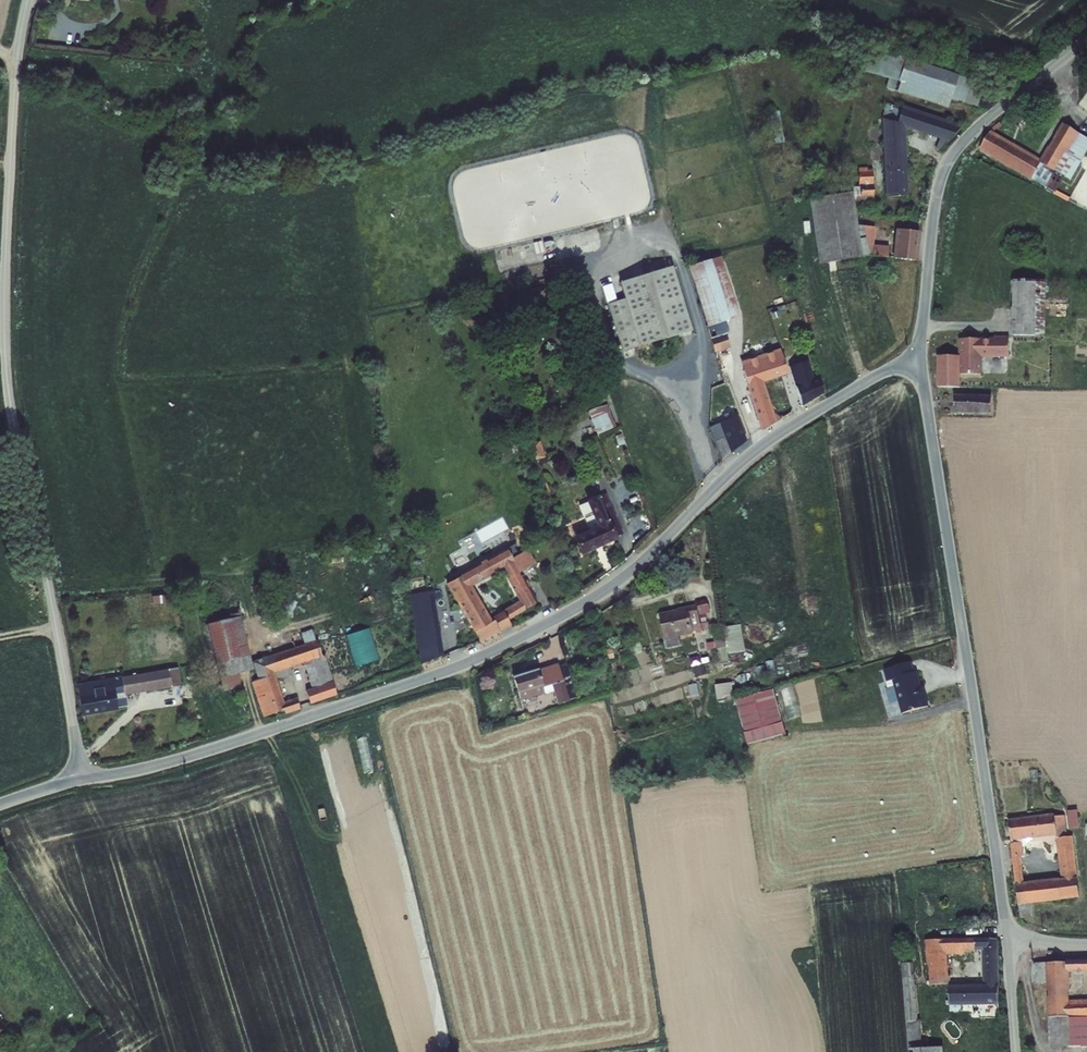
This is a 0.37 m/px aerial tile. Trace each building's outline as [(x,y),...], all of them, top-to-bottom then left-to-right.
[(84,14),(107,17),(109,0),(86,0),(84,14)] [(905,54),(897,75),(942,92),(944,85),(985,102),(993,82),(916,52),(913,57),(905,54)] [(890,105),(894,185),(915,184),(910,113),(956,130),(970,116),(898,91),(890,105)] [(1028,101),(1021,109),(1029,116),(1037,107),(1028,101)] [(1048,150),(998,120),(989,136),(1050,173),(1084,119),(1072,112),(1048,150)] [(866,182),(867,192),(874,192),(873,184),(880,183),(879,153),(866,154),(867,176),(860,176),(860,180),(861,182),(866,182)] [(818,191),(835,254),(878,242),(870,215),(867,204),(866,202),(861,182),(860,180),(818,191)] [(878,242),(879,245),(898,246),(898,237),(890,236),(885,217),(870,215),(878,242)] [(903,227),(901,255),(923,257),(926,229),(903,227)] [(718,325),(722,335),(732,332),(728,321),(733,320),(728,306),(743,301),(722,242),(693,253),(719,324),(718,325)] [(622,276),(627,291),(644,337),(695,319),(673,257),(622,276)] [(1041,276),(1020,275),(1018,323),(1040,324),(1041,276)] [(644,337),(627,291),(610,297),(628,343),(644,337)] [(1039,331),(1040,324),(1018,323),(1018,330),(1039,331)] [(943,349),(943,378),(964,379),(964,367),(987,367),(987,349),(1014,349),(1014,330),(999,330),(999,332),(965,332),(965,349),(943,349)] [(776,341),(778,349),(790,345),(788,337),(776,341)] [(749,358),(768,419),(782,411),(770,368),(794,360),(790,345),(778,349),(776,341),(750,349),(752,357),(749,358)] [(792,377),(799,400),(829,382),(824,366),(820,367),(815,349),(796,354),(801,373),(792,377)] [(996,391),(954,389),(954,407),(996,408),(996,391)] [(596,432),(616,427),(610,403),(590,408),(596,432)] [(711,415),(724,450),(751,429),(743,404),(711,415)] [(538,429),(543,443),(551,441),(546,427),(538,429)] [(582,525),(587,539),(629,521),(613,477),(593,485),(605,515),(582,525)] [(512,537),(497,546),(502,555),(508,552),(504,547),(512,543),(515,549),(518,547),(512,537)] [(535,538),(518,547),(520,552),(526,561),(543,552),(535,538)] [(497,546),(466,563),(468,565),(453,573),(461,588),(478,578),(476,575),(508,559),(520,552),(518,547),(515,549),(512,543),(504,547),(508,552),(502,555),(497,546)] [(496,611),(478,619),(484,629),(516,614),(513,608),(531,597),(528,593),(540,586),(526,561),(520,552),(508,559),(525,591),(498,606),(499,609),(496,610),(496,611)] [(422,565),(428,646),(447,644),(441,564),(422,565)] [(478,578),(461,588),(478,619),(496,611),(496,610),(478,578)] [(540,586),(528,593),(531,597),(543,590),(540,586)] [(664,602),(670,635),(685,633),(684,623),(708,618),(704,594),(684,597),(684,600),(664,602)] [(207,609),(221,665),(255,656),(240,602),(207,609)] [(720,617),(723,637),(732,636),(730,615),(720,617)] [(355,664),(379,659),(373,627),(349,632),(355,664)] [(252,671),(264,705),(288,697),(289,700),(303,695),(300,686),(285,690),(278,667),(297,661),(294,653),(314,647),(319,662),(321,661),(325,672),(309,677),(313,689),(338,680),(326,642),(323,642),(319,628),(257,649),(263,667),(252,671)] [(562,656),(542,662),(543,668),(564,662),(571,691),(580,688),(572,655),(563,659),(562,656)] [(692,658),(697,676),(708,673),(702,655),(692,658)] [(82,683),(85,701),(130,694),(129,685),(183,676),(180,658),(78,674),(80,683),(82,683)] [(518,669),(524,692),(549,684),(547,679),(557,676),(561,694),(571,691),(564,662),(543,668),(542,662),(518,669)] [(913,664),(888,671),(891,683),(897,681),(898,687),(891,689),(889,692),(893,705),(895,706),(903,705),(905,715),(930,709),(926,696),(924,697),(918,674),(915,675),(913,664)] [(733,681),(717,683),(720,700),(736,697),(733,681)] [(747,743),(787,734),(777,689),(738,697),(747,743)] [(1080,799),(1071,800),(1073,817),(1082,816),(1080,799)] [(1058,806),(1012,810),(1014,830),(1060,825),(1058,808),(1058,806)] [(1067,807),(1058,808),(1060,825),(1060,828),(1070,827),(1067,807)] [(1027,832),(1015,833),(1023,908),(1036,907),(1037,893),(1083,888),(1075,827),(1070,827),(1060,828),(1065,871),(1062,871),(1062,869),(1027,873),(1024,847),(1028,846),(1027,832)] [(935,931),(937,975),(949,975),(949,970),(948,941),(986,939),(987,977),(961,978),(949,978),(950,994),(1001,993),(999,929),(935,931)] [(905,954),(908,1013),(919,1012),(915,953),(905,954)] [(1066,959),(1065,961),(1048,962),(1048,983),(1049,1029),(1068,1028),(1068,1016),(1086,1016),(1086,1001),(1068,1002),(1068,977),(1075,977),(1076,975),(1084,975),(1085,969),(1086,969),(1086,959),(1066,959)] [(1035,983),(1048,983),(1048,962),(1034,962),(1035,983)] [(949,975),(949,978),(961,978),(961,970),(949,970),(949,975)] [(950,994),(950,1003),(1001,1002),(1001,993),(950,994)] [(12,1012),(0,1000),(0,1023),(12,1012)] [(1049,1046),(1084,1045),(1084,1041),(1086,1041),(1086,1016),(1068,1016),(1068,1028),(1049,1029),(1049,1046)] [(911,1051),(933,1051),(932,1039),(910,1040),(911,1051)]
